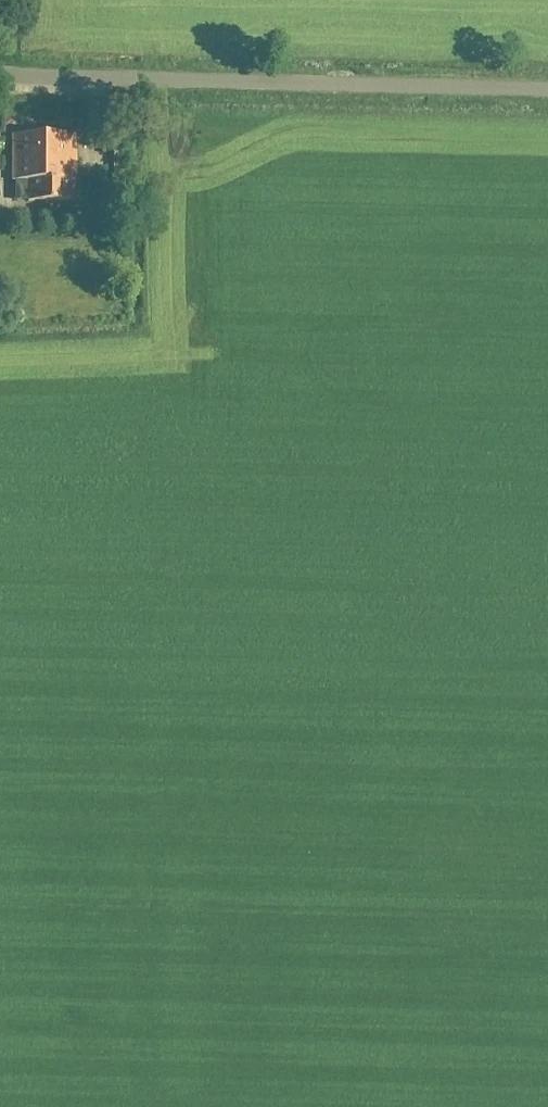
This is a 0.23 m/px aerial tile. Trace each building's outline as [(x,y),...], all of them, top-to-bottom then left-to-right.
[(76,182),(76,136),(13,136),(12,202),(74,202),(74,182),(76,182)]
